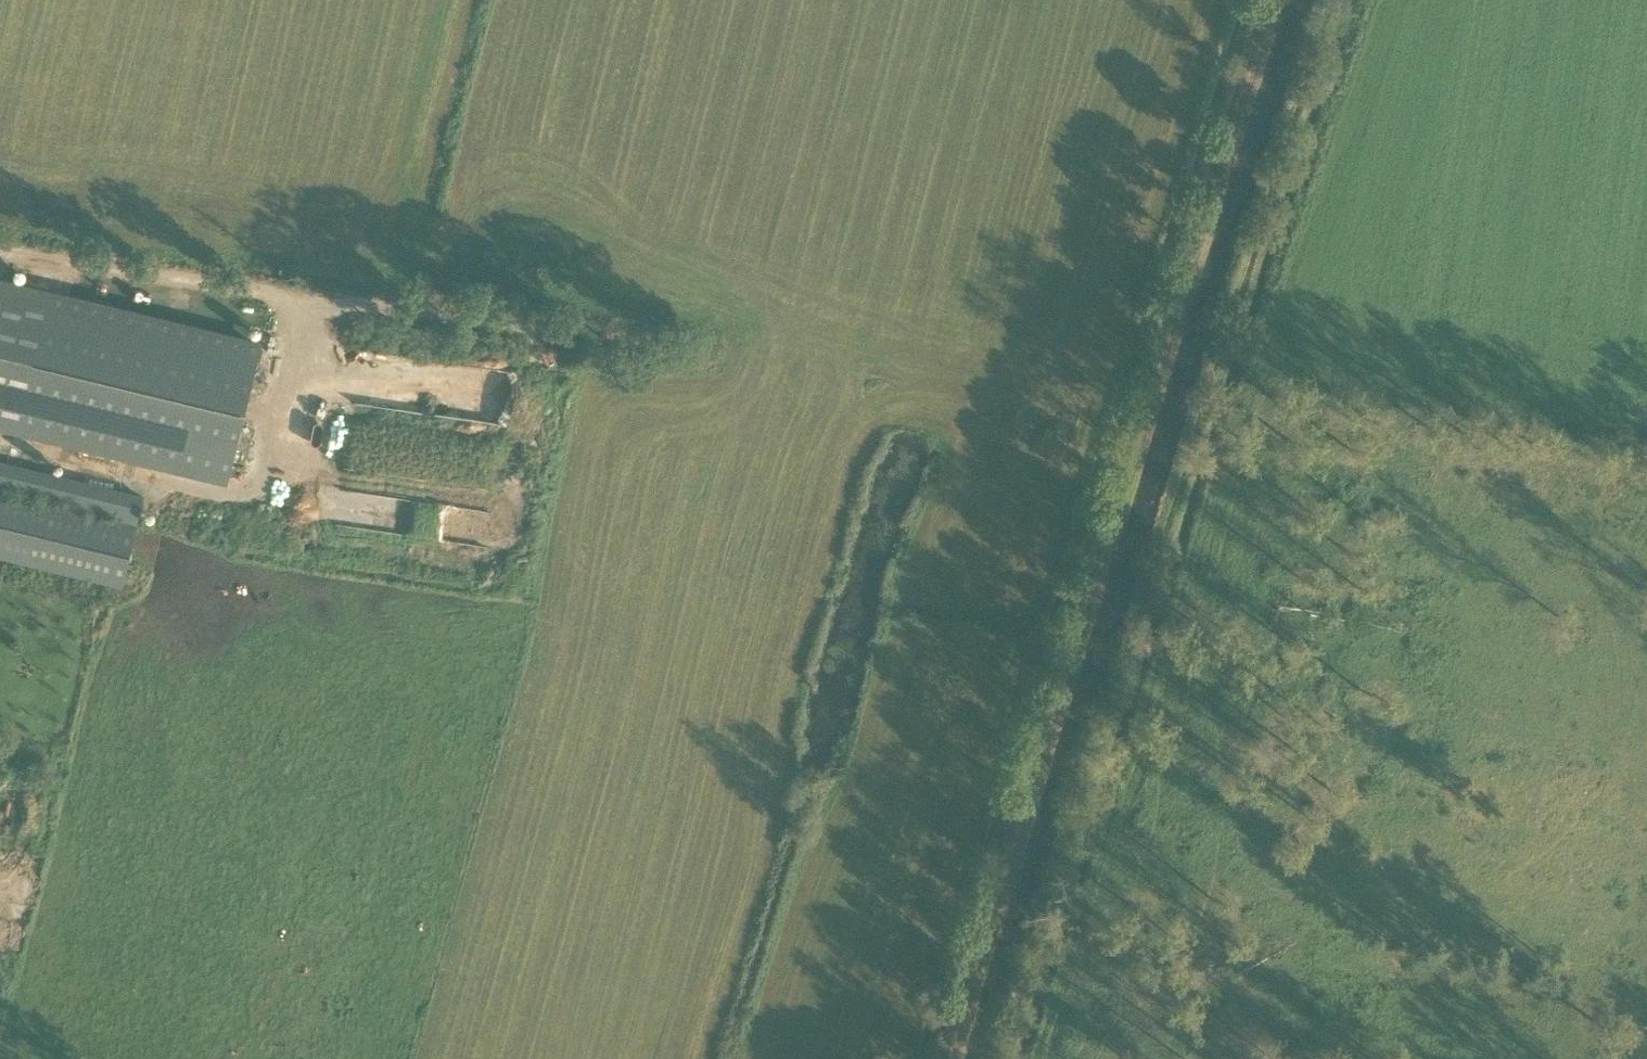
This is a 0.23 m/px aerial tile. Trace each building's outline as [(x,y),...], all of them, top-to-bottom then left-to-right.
[(260,347),(0,284),(0,427),(227,483),(260,347)] [(45,571),(122,588),(144,496),(0,462),(0,488),(124,519),(123,525),(0,495),(0,560),(45,571)]
